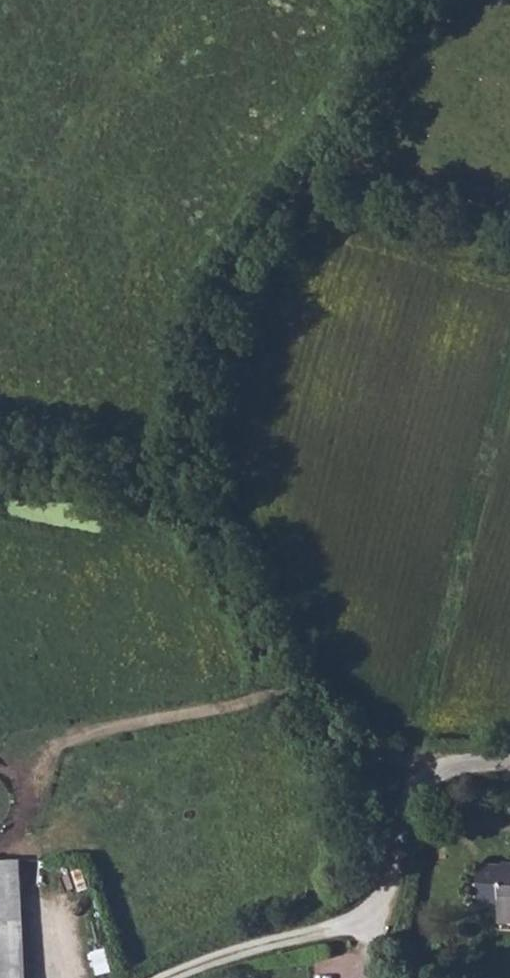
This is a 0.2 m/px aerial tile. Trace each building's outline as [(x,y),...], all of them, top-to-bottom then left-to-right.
[(26,934),(21,847),(0,848),(0,977),(29,977),(26,934)] [(508,927),(509,927),(509,868),(509,870),(488,869),(487,911),(508,912),(508,927)]
